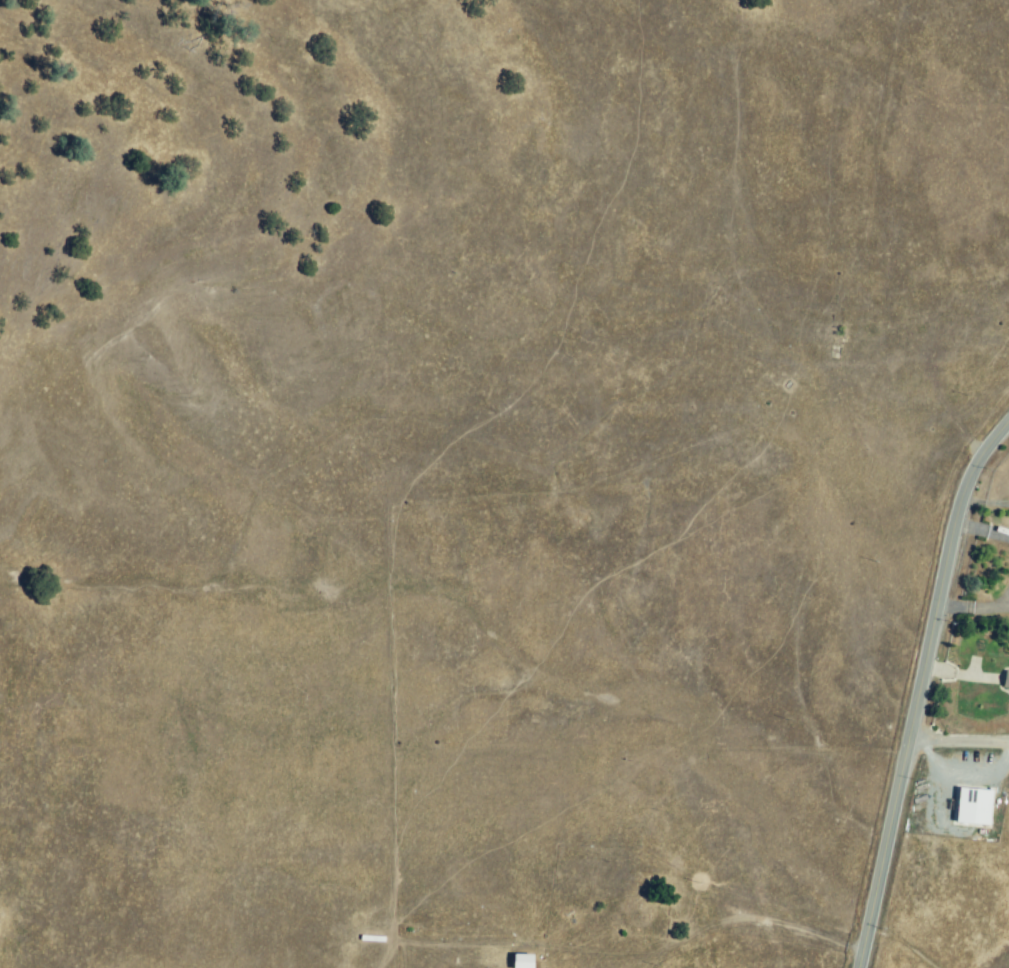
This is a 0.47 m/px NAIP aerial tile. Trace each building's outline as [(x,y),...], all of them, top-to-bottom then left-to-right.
[(994,791),(958,789),(957,824),(993,826),(994,791)] [(532,958),(532,967),(517,967),(517,959),(532,958)]
